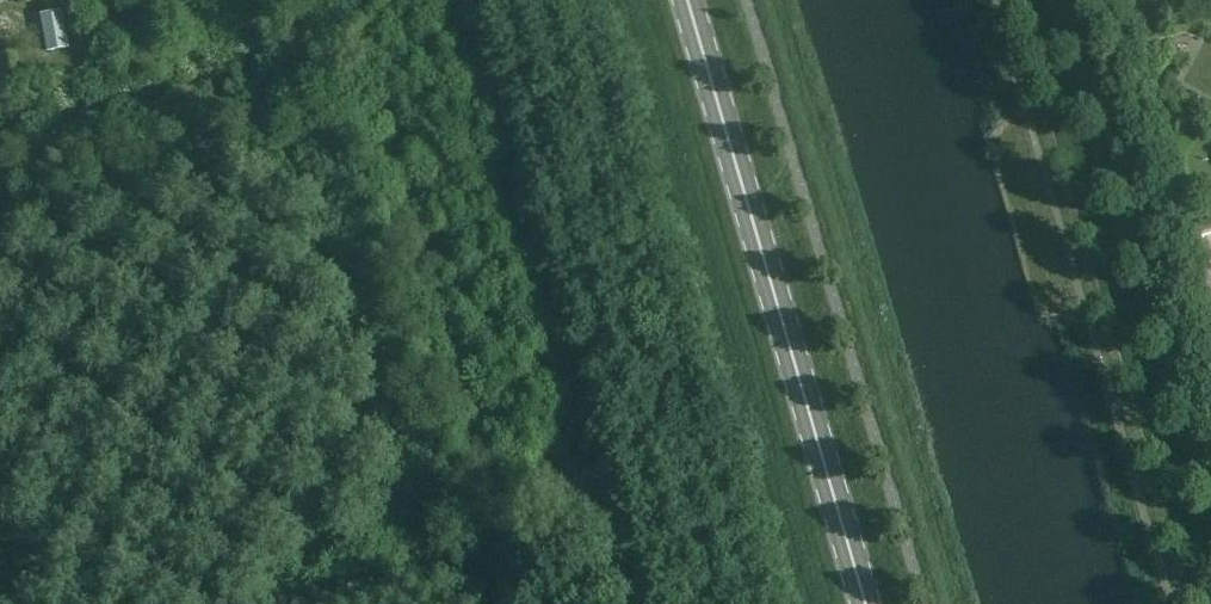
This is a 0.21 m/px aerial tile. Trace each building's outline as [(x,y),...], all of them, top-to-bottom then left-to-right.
[(17,9),(48,4),(47,0),(16,0),(17,9)]
